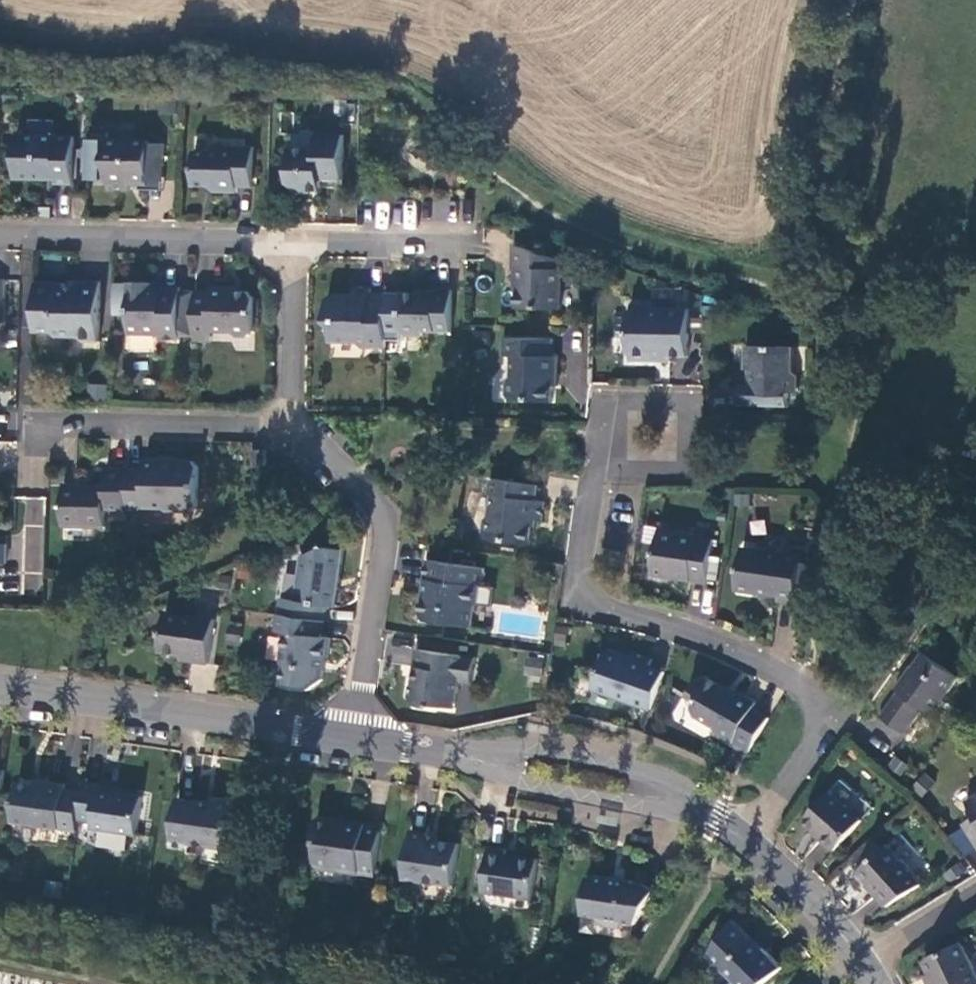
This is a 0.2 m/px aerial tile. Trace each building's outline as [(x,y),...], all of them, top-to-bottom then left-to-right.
[(149,156),(163,156),(163,142),(150,142),(149,139),(108,137),(108,131),(89,131),(88,177),(105,177),(109,181),(109,186),(130,187),(131,177),(148,178),(149,156)] [(74,133),(15,133),(13,177),(41,177),(41,174),(55,174),(56,180),(74,180),(74,133)] [(315,147),(292,147),(290,183),(297,191),(321,191),(321,186),(342,187),(345,135),(316,134),(315,147)] [(209,151),(194,151),(192,185),(206,185),(215,191),(237,192),(238,186),(253,186),(253,147),(214,146),(209,151)] [(162,178),(163,156),(149,156),(148,178),(162,178)] [(561,263),(512,245),(511,270),(513,270),(513,286),(515,286),(515,308),(560,309),(561,263)] [(63,283),(36,283),(35,331),(49,331),(55,336),(77,336),(82,341),(98,341),(99,281),(76,281),(76,291),(64,290),(63,283)] [(179,287),(160,287),(160,289),(149,289),(150,283),(131,282),(130,333),(158,333),(158,338),(179,338),(179,287)] [(208,291),(195,291),(194,341),(211,341),(211,330),(229,330),(233,335),(248,336),(253,331),(253,295),(247,290),(229,290),(229,287),(209,286),(208,291)] [(385,347),(386,292),(369,292),(369,287),(350,287),(350,293),(331,293),(325,298),(324,319),(329,325),(329,340),(356,341),(360,347),(385,347)] [(418,294),(401,294),(398,335),(420,336),(422,332),(448,332),(449,290),(435,290),(434,292),(419,291),(418,294)] [(686,357),(687,311),(651,310),(651,305),(627,305),(626,354),(628,354),(629,361),(667,361),(667,357),(686,357)] [(553,340),(502,338),(501,357),(510,357),(510,375),(505,380),(504,396),(509,401),(551,402),(552,385),(556,386),(557,352),(553,352),(553,340)] [(737,385),(737,407),(787,407),(788,392),(796,392),(796,375),(791,370),(791,347),(743,346),(743,365),(748,369),(748,385),(737,385)] [(253,450),(253,467),(264,467),(264,450),(253,450)] [(143,470),(127,470),(126,509),(143,510),(146,508),(161,508),(163,511),(189,511),(197,507),(198,468),(191,464),(181,463),(179,460),(143,459),(143,470)] [(104,487),(64,486),(63,525),(103,526),(103,509),(126,509),(127,470),(104,469),(104,487)] [(539,485),(492,480),(489,497),(493,498),(490,517),(485,522),(483,536),(487,541),(530,546),(533,521),(541,522),(544,503),(536,502),(539,485)] [(14,572),(39,574),(47,498),(22,496),(14,572)] [(685,532),(660,529),(653,576),(707,585),(713,540),(685,535),(685,532)] [(779,600),(792,601),(795,582),(799,559),(801,548),(801,547),(786,545),(785,553),(742,549),(738,589),(779,594),(779,600)] [(795,582),(792,601),(796,602),(801,548),(799,559),(795,582)] [(280,614),(323,621),(325,608),(334,609),(343,553),(320,550),(303,557),(296,603),(282,601),(280,614)] [(486,571),(429,563),(426,583),(430,583),(430,588),(427,588),(424,615),(428,623),(473,630),(476,611),(482,606),(486,571)] [(164,614),(158,655),(191,659),(191,663),(208,665),(214,622),(164,614)] [(320,639),(323,621),(280,614),(277,631),(287,633),(282,664),(283,666),(282,687),(308,691),(321,684),(324,661),(327,661),(329,640),(320,639)] [(476,660),(415,651),(413,668),(414,668),(413,682),(415,685),(409,687),(408,700),(412,704),(412,707),(430,709),(435,707),(456,710),(460,683),(473,685),(476,660)] [(652,712),(665,674),(649,668),(651,662),(631,655),(629,662),(604,653),(591,691),(652,712)] [(900,689),(882,715),(906,732),(924,707),(933,712),(958,677),(922,653),(898,688),(900,689)] [(751,750),(772,715),(766,711),(756,706),(760,699),(744,689),(741,694),(709,675),(705,675),(702,676),(691,693),(699,698),(696,704),(698,713),(715,724),(717,731),(751,750)] [(49,788),(20,784),(14,823),(61,829),(79,832),(80,820),(84,793),(66,791),(67,786),(50,783),(49,788)] [(101,785),(86,783),(84,793),(80,820),(95,822),(94,827),(138,833),(143,798),(100,792),(101,785)] [(830,790),(806,817),(822,832),(821,834),(836,847),(862,818),(830,790)] [(203,804),(179,801),(172,846),(190,849),(195,845),(235,850),(235,805),(217,803),(212,807),(205,807),(203,804)] [(963,823),(975,843),(975,816),(963,823)] [(359,876),(376,878),(383,829),(345,824),(344,828),(337,827),(331,821),(323,820),(319,822),(316,839),(320,843),(317,866),(322,871),(331,872),(338,870),(359,872),(359,876)] [(430,836),(412,833),(404,883),(425,886),(427,882),(436,882),(440,888),(454,890),(460,849),(428,844),(430,836)] [(890,843),(859,869),(878,891),(876,892),(887,906),(923,882),(890,843)] [(489,857),(483,896),(532,903),(538,864),(505,859),(505,854),(491,851),(490,857),(489,857)] [(594,882),(589,881),(583,919),(598,921),(605,929),(623,932),(624,928),(636,929),(656,896),(640,886),(595,880),(594,882)] [(781,968),(735,923),(710,956),(735,980),(731,983),(761,983),(781,968)] [(924,961),(934,983),(975,983),(975,971),(962,942),(924,961)]
